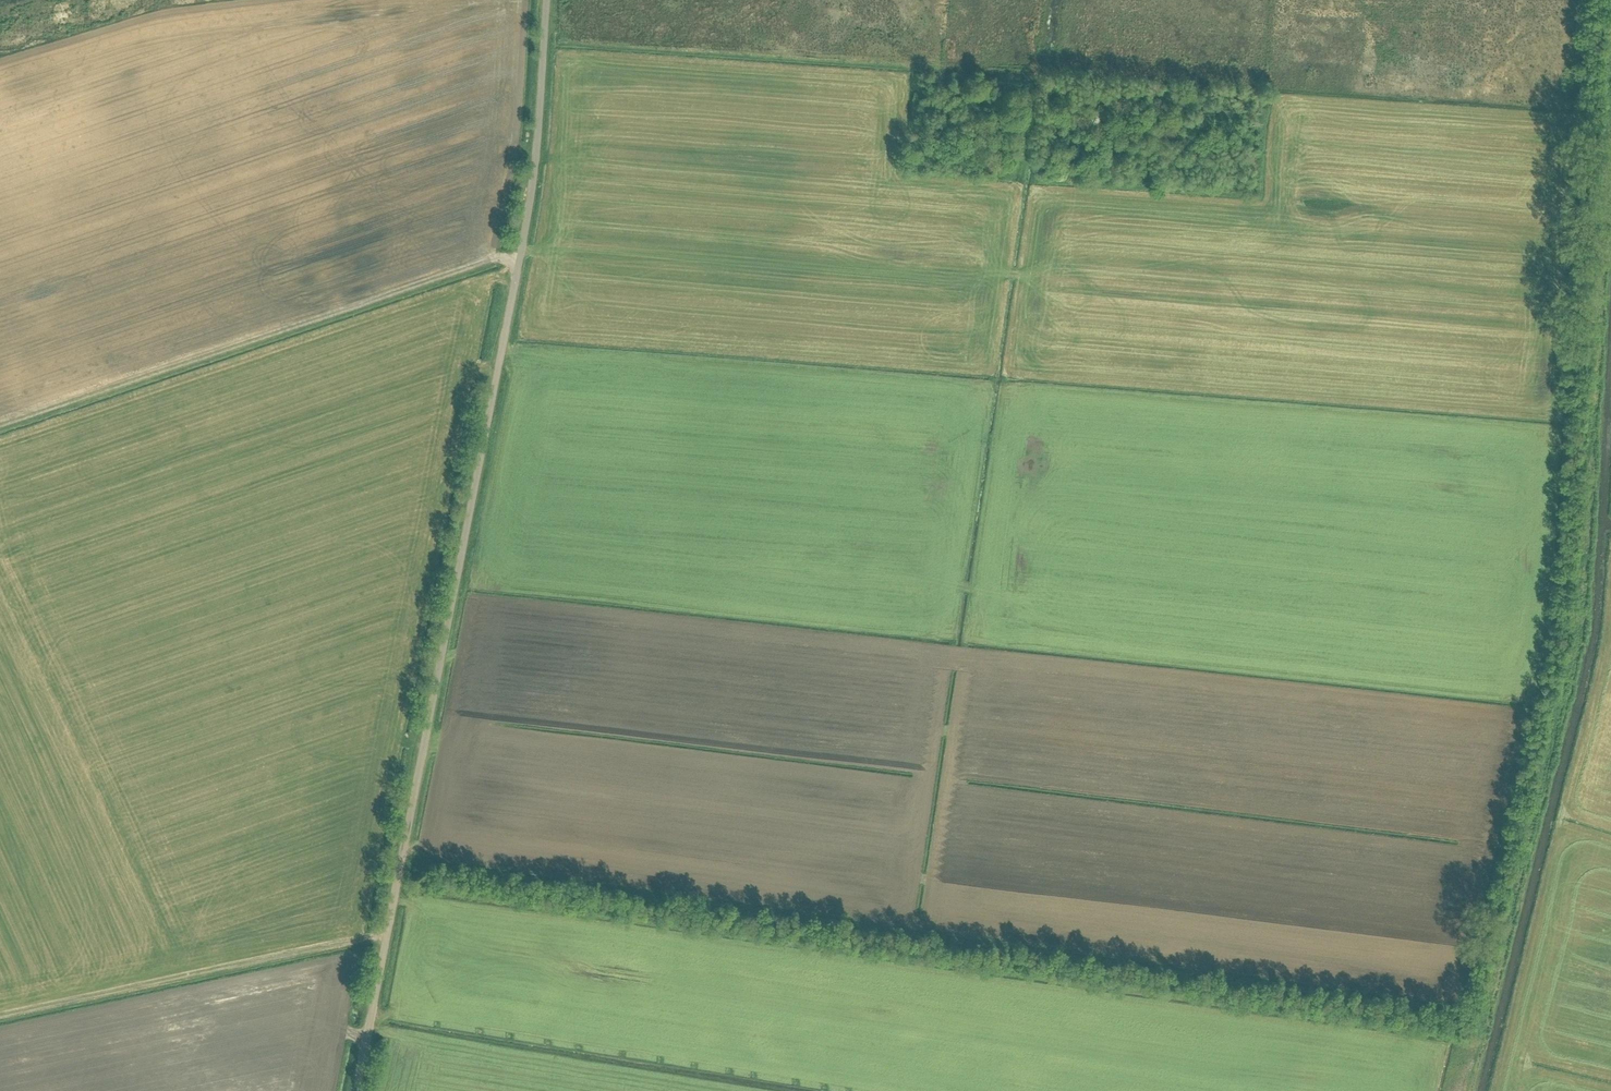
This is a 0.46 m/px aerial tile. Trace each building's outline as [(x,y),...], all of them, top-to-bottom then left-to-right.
[(565,63),(571,63),(571,52),(555,51),(555,62),(565,62),(565,63)]
